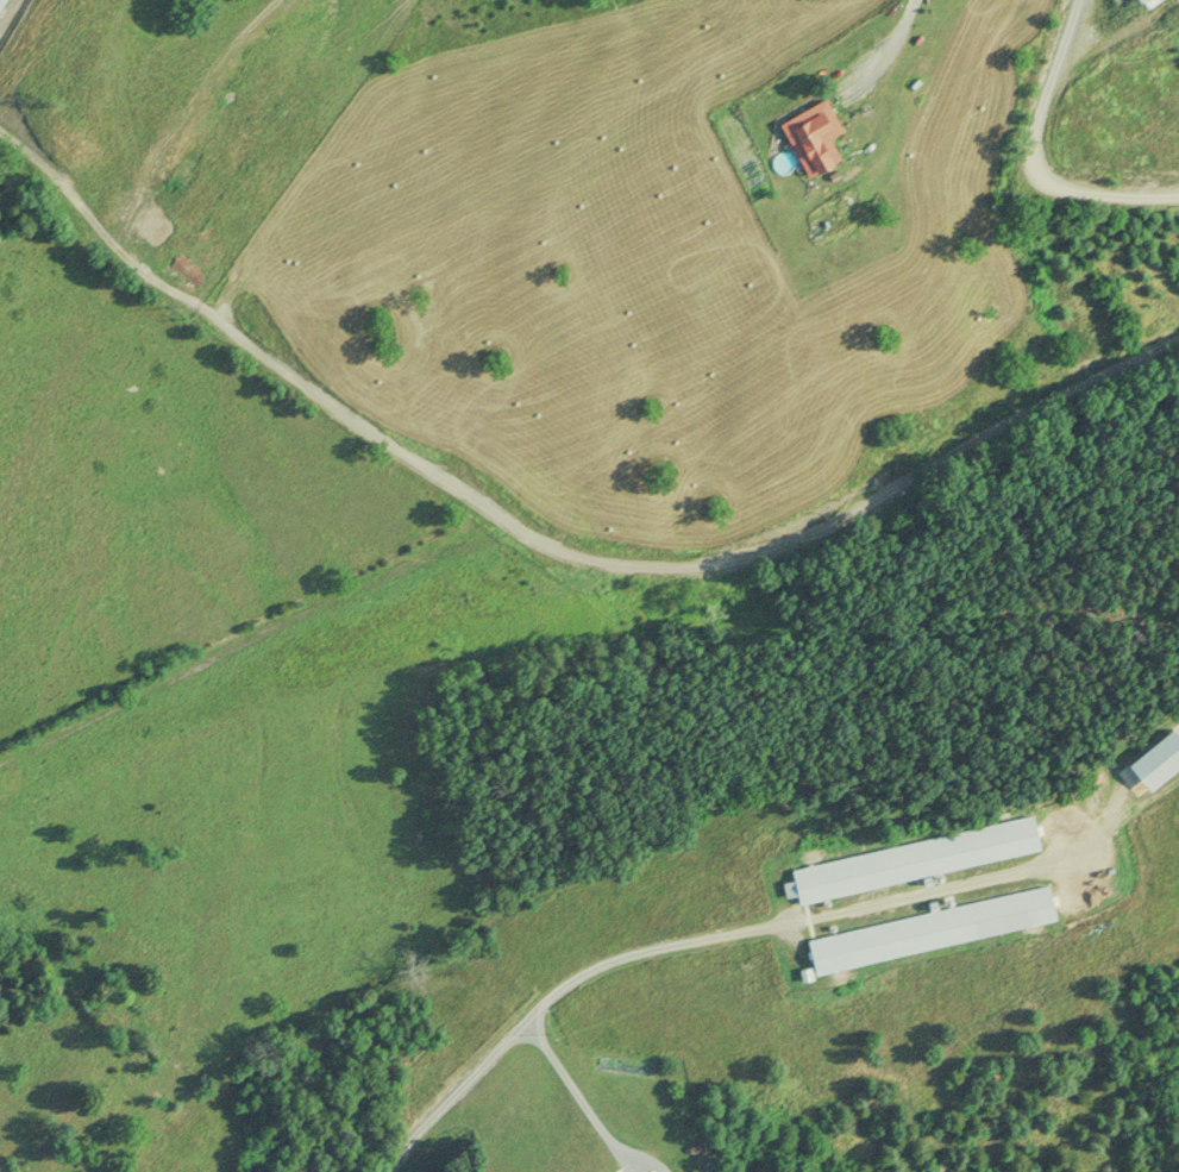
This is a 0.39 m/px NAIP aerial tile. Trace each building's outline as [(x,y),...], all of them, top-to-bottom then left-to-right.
[(840,132),(823,99),(777,123),(804,176),(837,159),(827,139),(840,132)] [(1136,796),(1178,762),(1178,723),(1170,730),(1168,727),(1114,770),(1136,796)] [(788,864),(792,880),(781,882),(783,896),(794,894),(795,899),(1038,854),(1031,819),(788,864)] [(804,937),(811,972),(1054,922),(1046,887),(804,937)]
